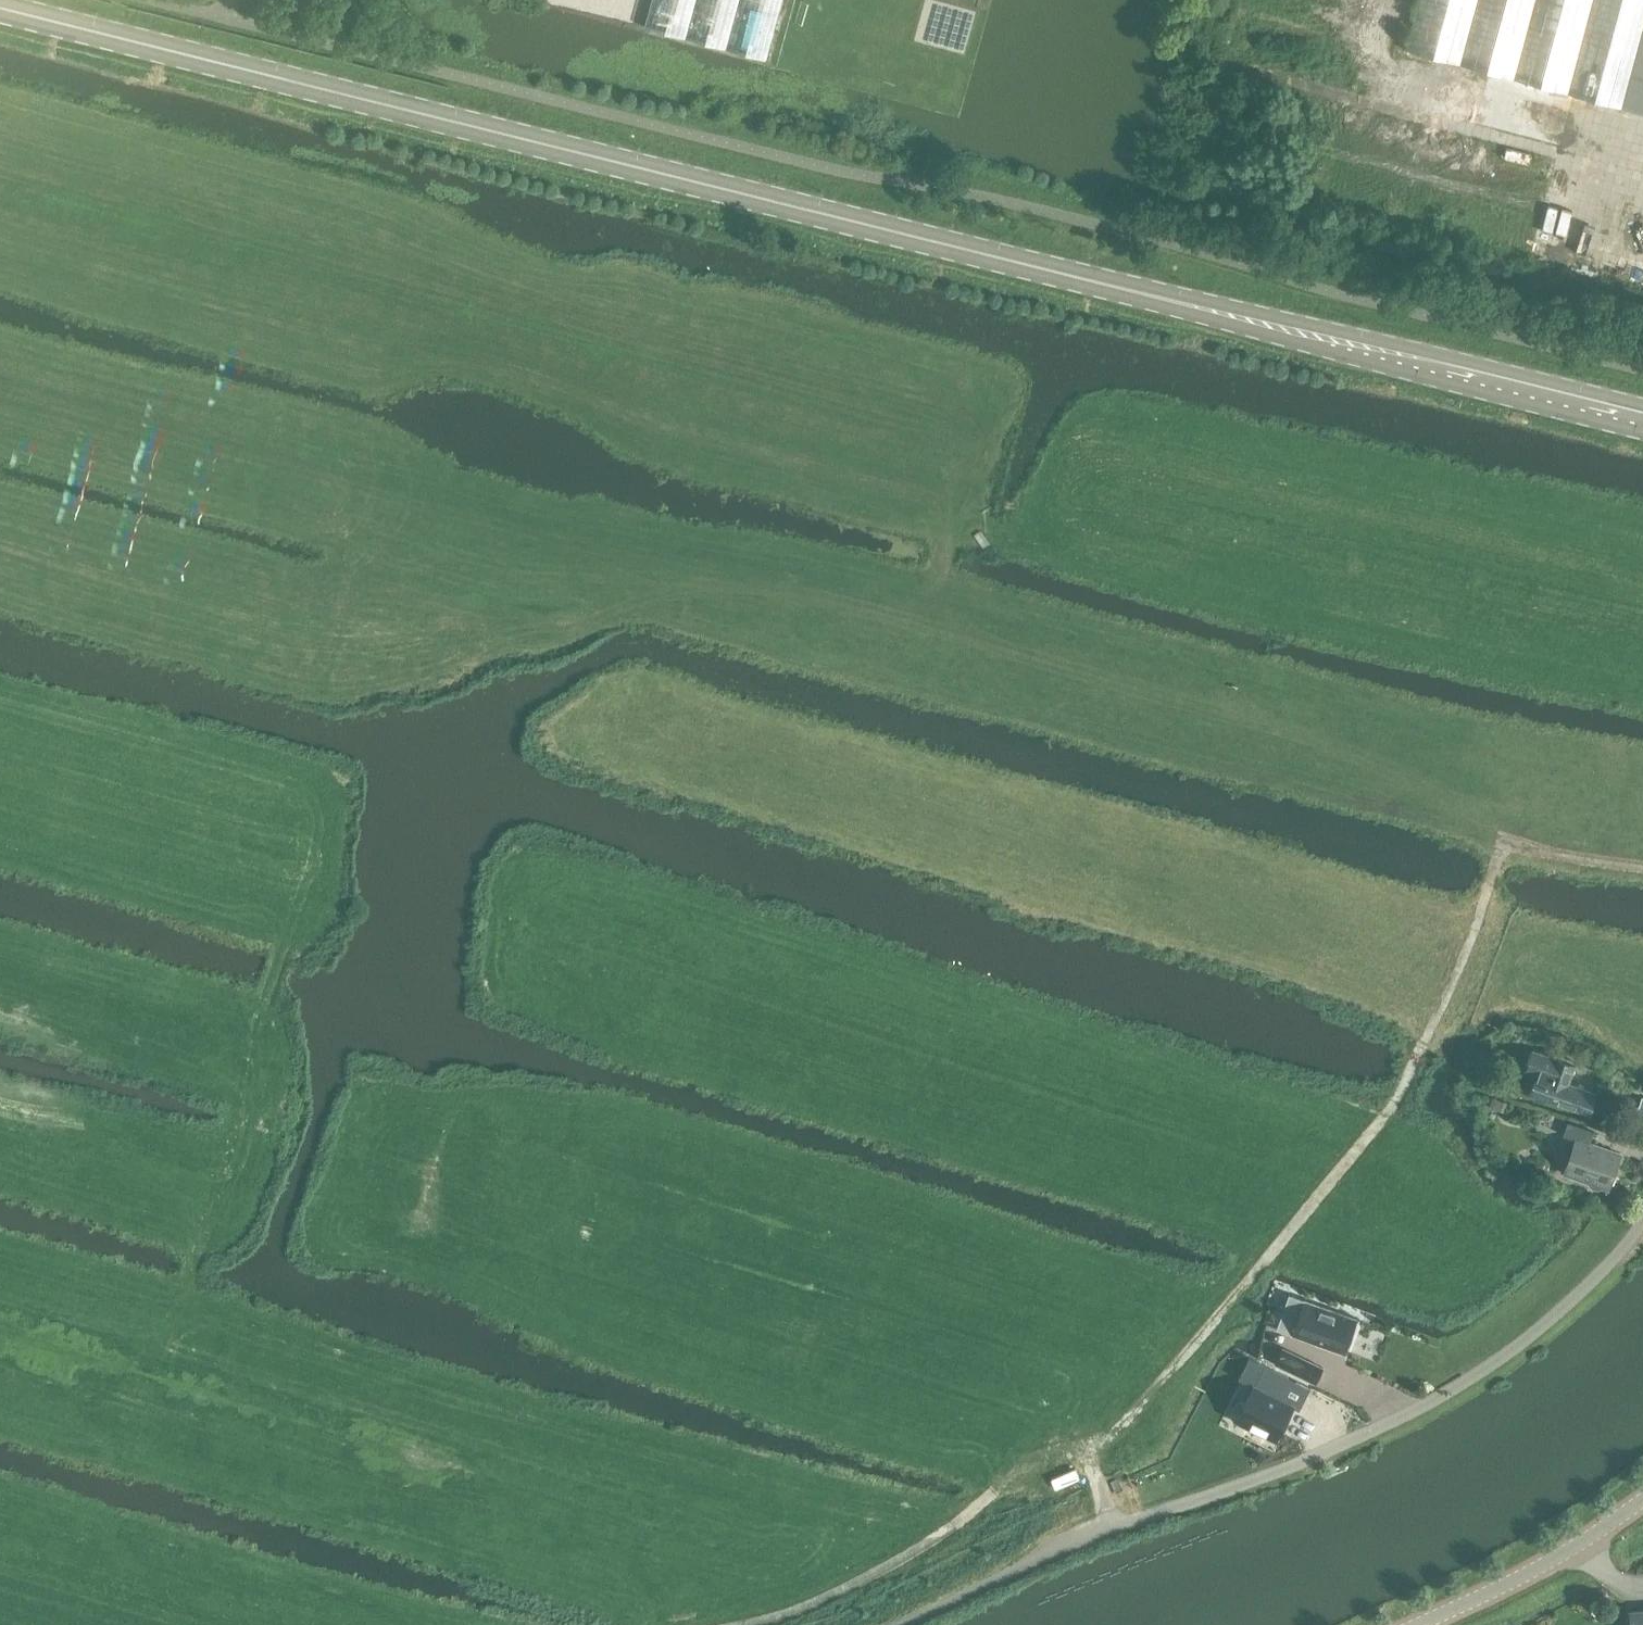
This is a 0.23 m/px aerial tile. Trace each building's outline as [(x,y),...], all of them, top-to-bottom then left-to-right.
[(767,59),(783,0),(566,0),(565,4),(767,59)] [(1642,112),(1642,0),(1422,0),(1409,50),(1642,112)] [(1597,1093),(1569,1083),(1575,1065),(1536,1051),(1530,1069),(1538,1072),(1537,1075),(1534,1074),(1529,1089),(1532,1090),(1531,1092),(1590,1113),(1597,1093)] [(1492,1096),(1489,1106),(1503,1111),(1506,1102),(1492,1096)] [(1589,1180),(1591,1184),(1595,1187),(1600,1187),(1604,1186),(1609,1188),(1621,1154),(1591,1143),(1595,1131),(1569,1122),(1565,1135),(1577,1139),(1566,1172),(1589,1180)] [(1357,1318),(1289,1293),(1277,1328),(1344,1353),(1357,1318)] [(1323,1367),(1284,1348),(1276,1365),(1314,1384),(1323,1367)] [(1254,1385),(1238,1418),(1276,1438),(1293,1405),(1278,1397),(1289,1376),(1265,1364),(1254,1385)] [(1630,1612),(1631,1624),(1642,1624),(1642,1611),(1630,1612)]
